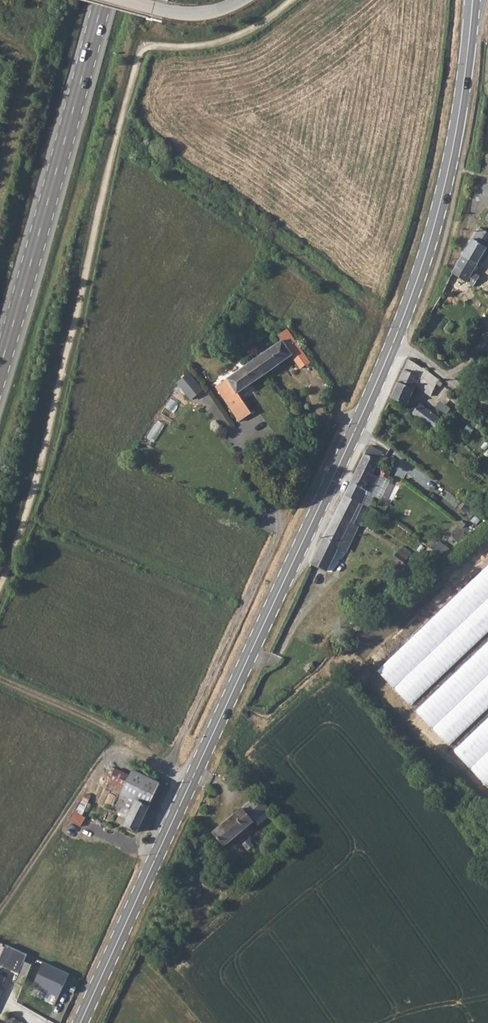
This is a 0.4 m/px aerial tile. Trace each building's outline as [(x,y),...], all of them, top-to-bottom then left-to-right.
[(465,253),(480,262),(487,249),(487,232),(480,227),(465,253)] [(465,253),(453,273),(473,286),(480,276),(474,272),(480,262),(465,253)] [(282,342),(254,359),(265,374),(292,355),(301,368),(310,362),(286,330),(277,336),(282,342)] [(265,374),(254,359),(216,386),(240,421),(251,412),(238,393),(265,374)] [(409,359),(391,397),(406,404),(424,369),(409,359)] [(192,400),(205,390),(191,372),(178,382),(192,400)] [(431,374),(422,390),(431,395),(439,380),(431,374)] [(442,401),(437,407),(447,414),(452,408),(442,401)] [(420,403),(413,414),(435,431),(443,421),(420,403)] [(368,444),(344,495),(362,503),(366,494),(370,495),(379,479),(371,475),(383,452),(368,444)] [(384,466),(380,475),(388,479),(392,471),(384,466)] [(344,495),(312,563),(328,570),(351,522),(355,523),(364,504),(362,503),(344,495)] [(441,541),(434,549),(446,558),(452,549),(441,541)] [(413,706),(487,633),(487,566),(379,671),(413,706)] [(131,776),(122,794),(117,805),(122,808),(119,815),(128,819),(124,826),(137,833),(160,784),(133,772),(131,776)] [(259,796),(214,833),(225,846),(270,809),(268,806),(259,796)] [(71,820),(82,826),(87,816),(77,810),(71,820)] [(0,941),(0,967),(19,975),(30,956),(0,941)] [(45,961),(34,985),(60,997),(71,973),(45,961)]
